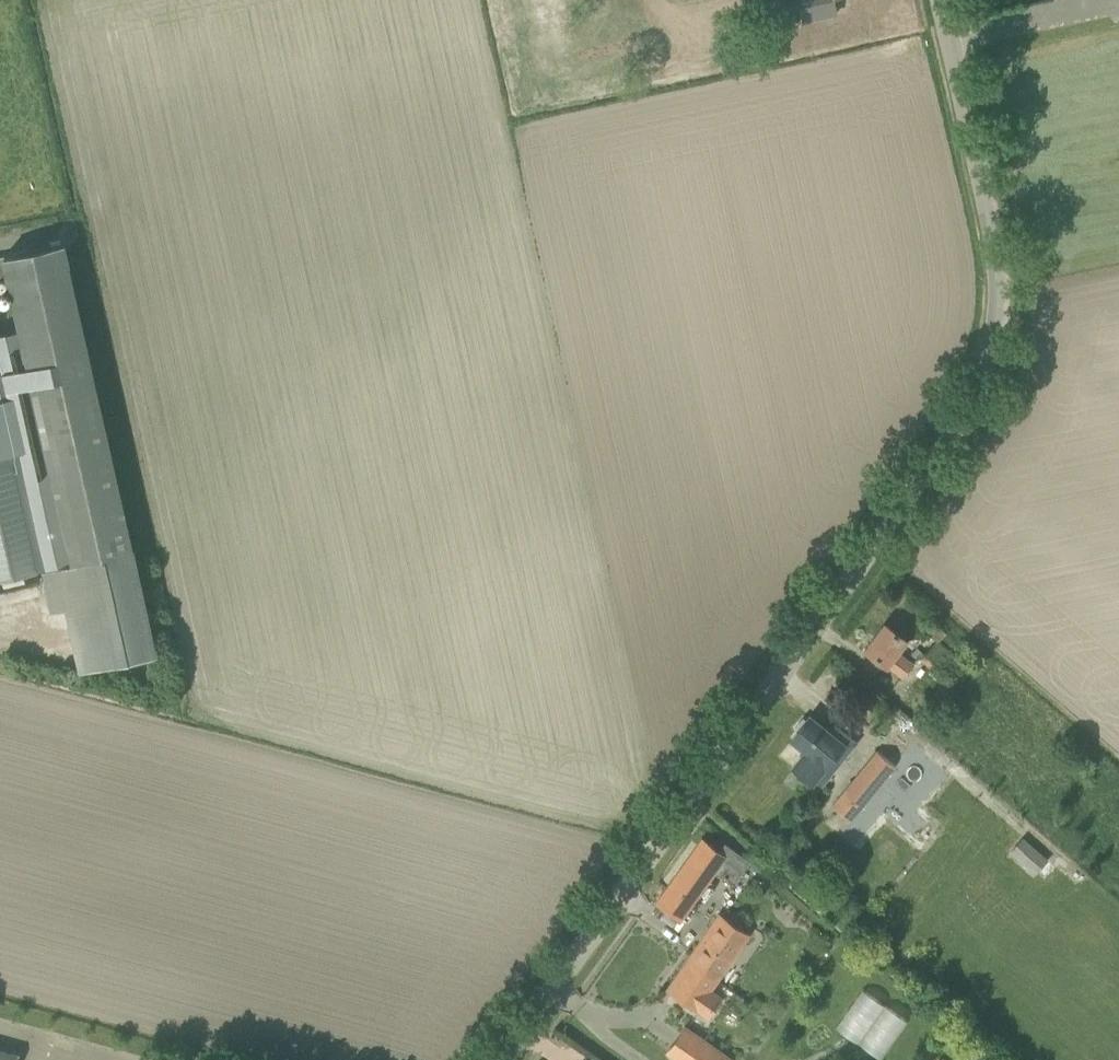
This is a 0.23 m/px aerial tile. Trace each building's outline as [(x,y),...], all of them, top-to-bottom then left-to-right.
[(801,23),(838,15),(835,0),(796,0),(801,23)] [(78,666),(149,650),(62,242),(6,255),(0,256),(0,576),(56,564),(78,666)] [(897,652),(906,640),(884,623),(865,649),(886,665),(888,664),(902,676),(912,663),(897,652)] [(791,738),(806,750),(793,766),(812,782),(815,779),(821,784),(835,767),(829,762),(843,744),(809,716),(806,720),(803,717),(794,728),(798,730),(791,738)] [(844,791),(862,805),(873,814),(879,806),(881,808),(889,798),(887,796),(913,764),(902,755),(885,741),(844,791)] [(1022,836),(1009,851),(1035,874),(1035,873),(1044,881),(1057,867),(1048,859),(1022,836)] [(680,920),(726,855),(702,838),(656,903),(680,920)] [(745,867),(750,859),(725,841),(719,849),(745,867)] [(719,914),(667,989),(695,1008),(696,1008),(706,1016),(719,997),(709,989),(747,933),(719,914)] [(884,1056),(909,1014),(863,987),(838,1028),(884,1056)] [(732,1059),(684,1026),(666,1051),(679,1059),(731,1059),(732,1059)] [(19,1053),(0,1048),(0,1059),(17,1059),(19,1053)] [(941,1051),(932,1059),(950,1059),(941,1051)]
